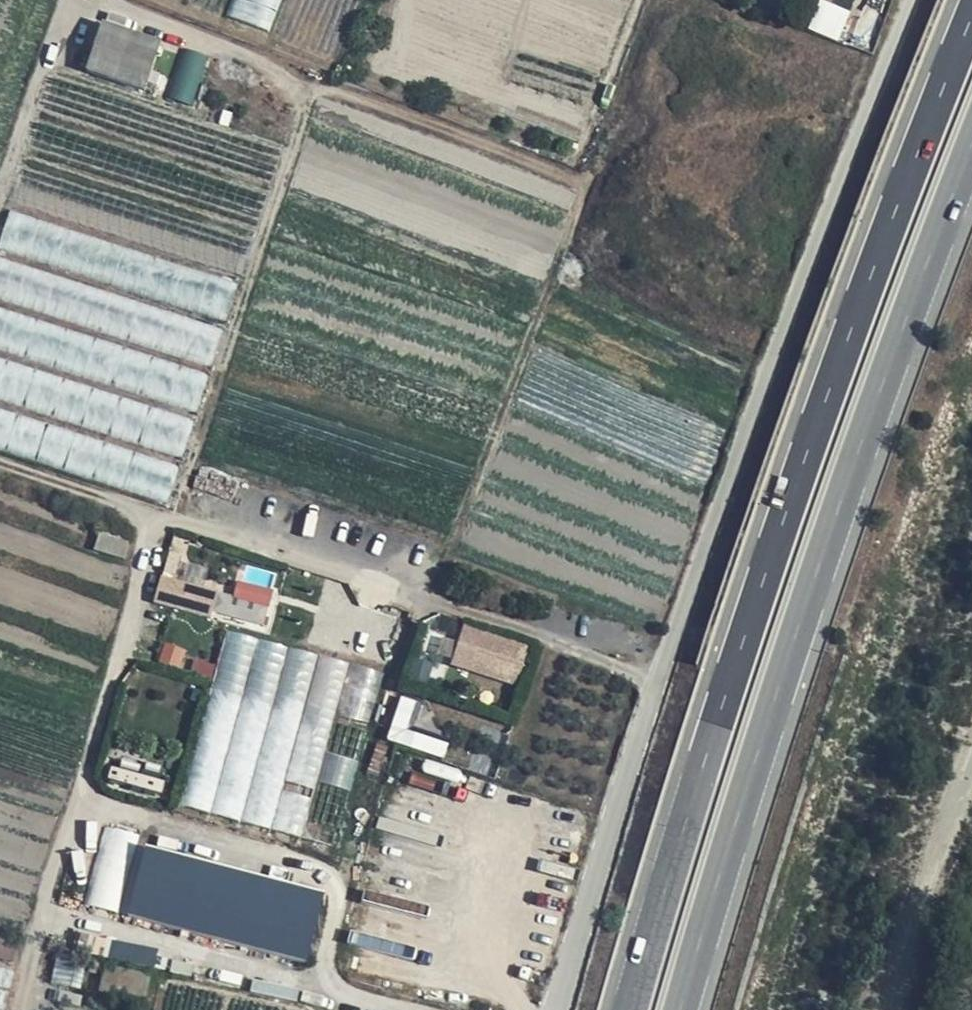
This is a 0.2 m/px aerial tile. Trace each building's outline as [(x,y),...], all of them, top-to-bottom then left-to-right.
[(230,15),(271,30),(282,0),(236,0),(230,15)] [(852,10),(825,0),(822,0),(811,27),(841,39),(852,10)] [(159,45),(103,25),(88,70),(145,90),(159,45)] [(169,96),(197,104),(212,54),(185,46),(169,96)] [(1,244),(94,273),(105,239),(12,209),(1,244)] [(73,282),(0,260),(0,294),(63,313),(73,282)] [(61,361),(71,328),(0,307),(0,342),(61,361)] [(123,482),(128,462),(74,447),(69,467),(123,482)] [(245,565),(244,580),(276,583),(278,569),(245,565)] [(277,589),(239,578),(235,593),(163,574),(157,599),(266,629),(277,589)] [(466,622),(452,664),(517,686),(531,644),(466,622)] [(225,631),(185,808),(341,843),(368,724),(371,725),(384,667),(225,631)] [(389,739),(445,756),(450,742),(409,729),(418,700),(403,696),(389,739)] [(311,960),(327,891),(138,847),(142,833),(107,825),(88,907),(311,960)] [(147,998),(152,975),(109,965),(103,988),(147,998)]
